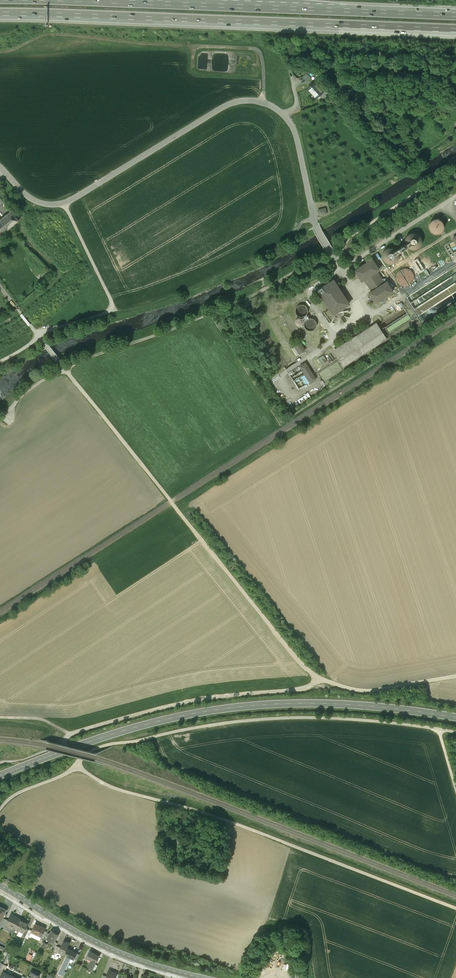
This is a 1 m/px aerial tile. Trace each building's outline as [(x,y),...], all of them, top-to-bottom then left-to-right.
[(323,92),(315,83),(308,89),(316,98),(323,92)] [(0,223),(0,238),(20,220),(13,212),(0,223)] [(434,233),(437,234),(439,233),(442,232),(443,229),(444,227),(444,224),(443,222),(441,220),(438,219),(436,219),(433,219),(431,221),(430,223),(429,225),(429,228),(430,230),(432,232),(434,233)] [(389,264),(392,264),(395,263),(397,261),(399,259),(400,256),(400,253),(399,252),(408,247),(409,248),(411,249),(414,249),(417,249),(420,247),(422,244),(422,242),(422,239),(421,236),(419,234),(416,232),(413,232),(410,233),(408,234),(406,237),(405,240),(405,243),(406,244),(397,249),(396,248),(393,247),(390,246),(388,247),(385,249),(383,251),(382,254),(383,257),(384,260),(386,262),(389,264)] [(372,259),(355,270),(362,281),(364,279),(372,291),(369,293),(376,302),(393,291),(387,282),(384,283),(377,271),(379,270),(372,259)] [(403,286),(406,286),(409,285),(411,284),(413,281),(414,278),(414,275),(413,272),(410,270),(408,269),(405,268),(402,269),(399,271),(397,273),(396,276),(396,279),(398,282),(400,284),(403,286)] [(349,304),(334,279),(318,290),(333,314),(349,304)] [(305,313),(305,305),(296,305),(297,314),(305,313)] [(403,318),(408,315),(407,313),(385,326),(389,333),(397,328),(396,326),(405,321),(403,318)] [(294,321),(299,326),(304,321),(298,316),(294,321)] [(313,329),(316,320),(307,317),(304,326),(313,329)] [(386,339),(376,324),(334,351),(344,366),(386,339)] [(294,347),(291,349),(296,356),(305,350),(300,343),(298,345),(296,342),(292,344),(294,347)] [(323,355),(318,358),(322,364),(327,361),(323,355)] [(305,363),(300,366),(311,383),(316,379),(305,363)] [(15,928),(20,919),(11,915),(8,920),(6,924),(7,924),(15,928)] [(15,929),(24,933),(28,923),(20,919),(15,928),(15,929)] [(29,936),(39,941),(40,939),(44,931),(45,929),(35,924),(32,931),(29,936)] [(46,939),(54,943),(59,935),(52,930),(49,934),(48,933),(47,936),(48,936),(46,939)] [(59,952),(64,954),(67,949),(70,943),(67,942),(66,943),(63,941),(60,948),(58,952),(59,952)] [(73,959),(76,953),(67,949),(64,954),(64,955),(66,956),(58,974),(61,976),(63,972),(70,958),(73,959)] [(89,951),(85,959),(87,959),(88,958),(91,960),(88,967),(92,969),(95,964),(99,956),(89,951)]
